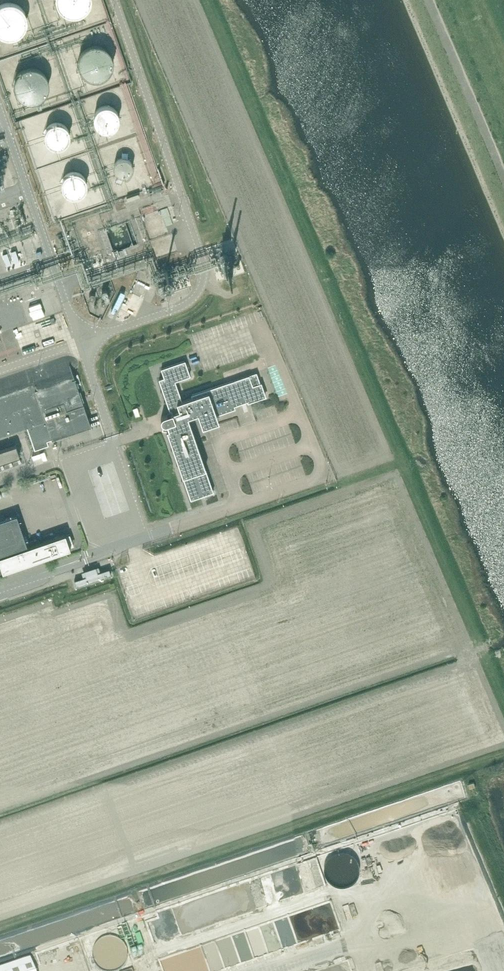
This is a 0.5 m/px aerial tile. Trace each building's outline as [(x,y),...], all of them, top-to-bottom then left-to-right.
[(14,0),(0,0),(0,33),(2,34),(5,34),(8,34),(11,33),(14,32),(17,30),(19,28),(21,25),(22,22),(23,19),(23,16),(23,13),(22,10),(21,7),(19,4),(17,2),(14,0)] [(74,16),(77,16),(80,15),(83,14),(86,12),(88,10),(90,7),(91,5),(92,1),(92,0),(56,0),(56,1),(57,5),(58,7),(60,10),(62,12),(65,14),(68,15),(71,16),(74,16)] [(91,78),(92,78),(98,78),(100,78),(103,76),(105,75),(108,72),(109,70),(111,67),(111,64),(112,61),(111,58),(111,55),(109,52),(108,50),(105,48),(103,46),(100,45),(97,44),(94,44),(91,44),(88,45),(85,46),(83,48),(81,50),(79,52),(78,55),(77,58),(77,61),(77,64),(78,67),(79,70),(81,72),(83,75),(85,76),(88,78),(91,78)] [(28,96),(31,96),(33,96),(36,95),(39,94),(41,92),(43,90),(45,88),(46,85),(47,82),(47,79),(47,76),(46,73),(45,71),(43,68),(41,66),(39,64),(36,63),(33,62),(30,62),(27,62),(24,63),(22,64),(21,65),(19,66),(17,68),(16,71),(14,73),(13,76),(13,79),(14,82),(14,85),(16,88),(17,90),(19,92),(22,94),(24,95),(27,96),(28,96)] [(114,108),(110,106),(106,106),(102,106),(99,108),(96,111),(94,120),(98,128),(106,131),(115,128),(119,120),(116,111),(114,108)] [(53,145),(56,145),(58,145),(60,145),(62,144),(63,142),(65,141),(66,139),(67,137),(67,135),(68,133),(67,131),(67,129),(66,127),(65,125),(63,124),(62,123),(60,122),(58,121),(56,121),(54,121),(52,122),(50,123),(48,124),(46,125),(45,127),(44,129),(44,131),(44,133),(44,135),(44,137),(45,139),(46,141),(48,142),(50,144),(52,145),(53,145)] [(119,176),(121,176),(123,176),(125,176),(126,176),(128,175),(129,174),(130,173),(131,172),(132,170),(132,169),(133,167),(132,165),(132,164),(131,162),(130,161),(129,160),(128,159),(126,158),(125,158),(123,157),(121,158),(120,158),(118,159),(117,160),(116,161),(115,162),(114,164),(114,165),(114,167),(114,169),(114,170),(115,172),(116,173),(117,174),(118,175),(119,176)] [(65,193),(71,196),(72,196),(75,196),(77,195),(79,194),(81,193),(82,191),(84,189),(85,187),(85,185),(85,183),(85,181),(85,179),(84,176),(82,175),(81,173),(79,172),(77,171),(75,170),(72,170),(70,170),(68,171),(66,172),(64,173),(63,175),(61,176),(60,179),(60,181),(60,183),(60,185),(60,187),(61,189),(63,191),(64,193),(65,193)] [(162,208),(177,203),(175,195),(159,200),(162,208)] [(170,223),(177,222),(176,207),(169,207),(170,223)] [(166,282),(172,280),(170,273),(163,275),(166,282)] [(128,289),(120,309),(127,312),(135,291),(128,289)] [(27,351),(72,340),(66,317),(61,319),(60,314),(52,316),(46,290),(27,295),(34,324),(21,327),(27,351)] [(176,382),(190,377),(185,362),(161,370),(164,378),(159,380),(170,412),(172,411),(173,414),(164,418),(162,419),(161,420),(161,422),(161,424),(163,426),(165,427),(167,426),(169,431),(167,431),(191,500),(214,493),(188,418),(199,414),(201,422),(235,410),(234,407),(250,401),(251,403),(265,398),(257,373),(250,375),(250,376),(192,396),(193,399),(183,402),(176,382)] [(81,398),(74,376),(37,388),(35,384),(0,396),(0,436),(27,427),(35,450),(49,445),(48,441),(91,426),(81,398)] [(0,450),(0,463),(20,456),(16,445),(0,450)] [(26,545),(16,515),(0,521),(0,554),(26,545)] [(42,545),(79,536),(77,530),(41,538),(42,545)] [(5,569),(44,556),(39,543),(0,556),(5,569)] [(192,548),(171,554),(172,559),(178,558),(180,562),(195,558),(192,548)] [(96,567),(84,571),(84,572),(82,573),(83,578),(75,581),(77,587),(111,575),(109,569),(100,572),(99,567),(96,568),(96,567)] [(30,958),(0,969),(0,970),(35,970),(30,958)]
